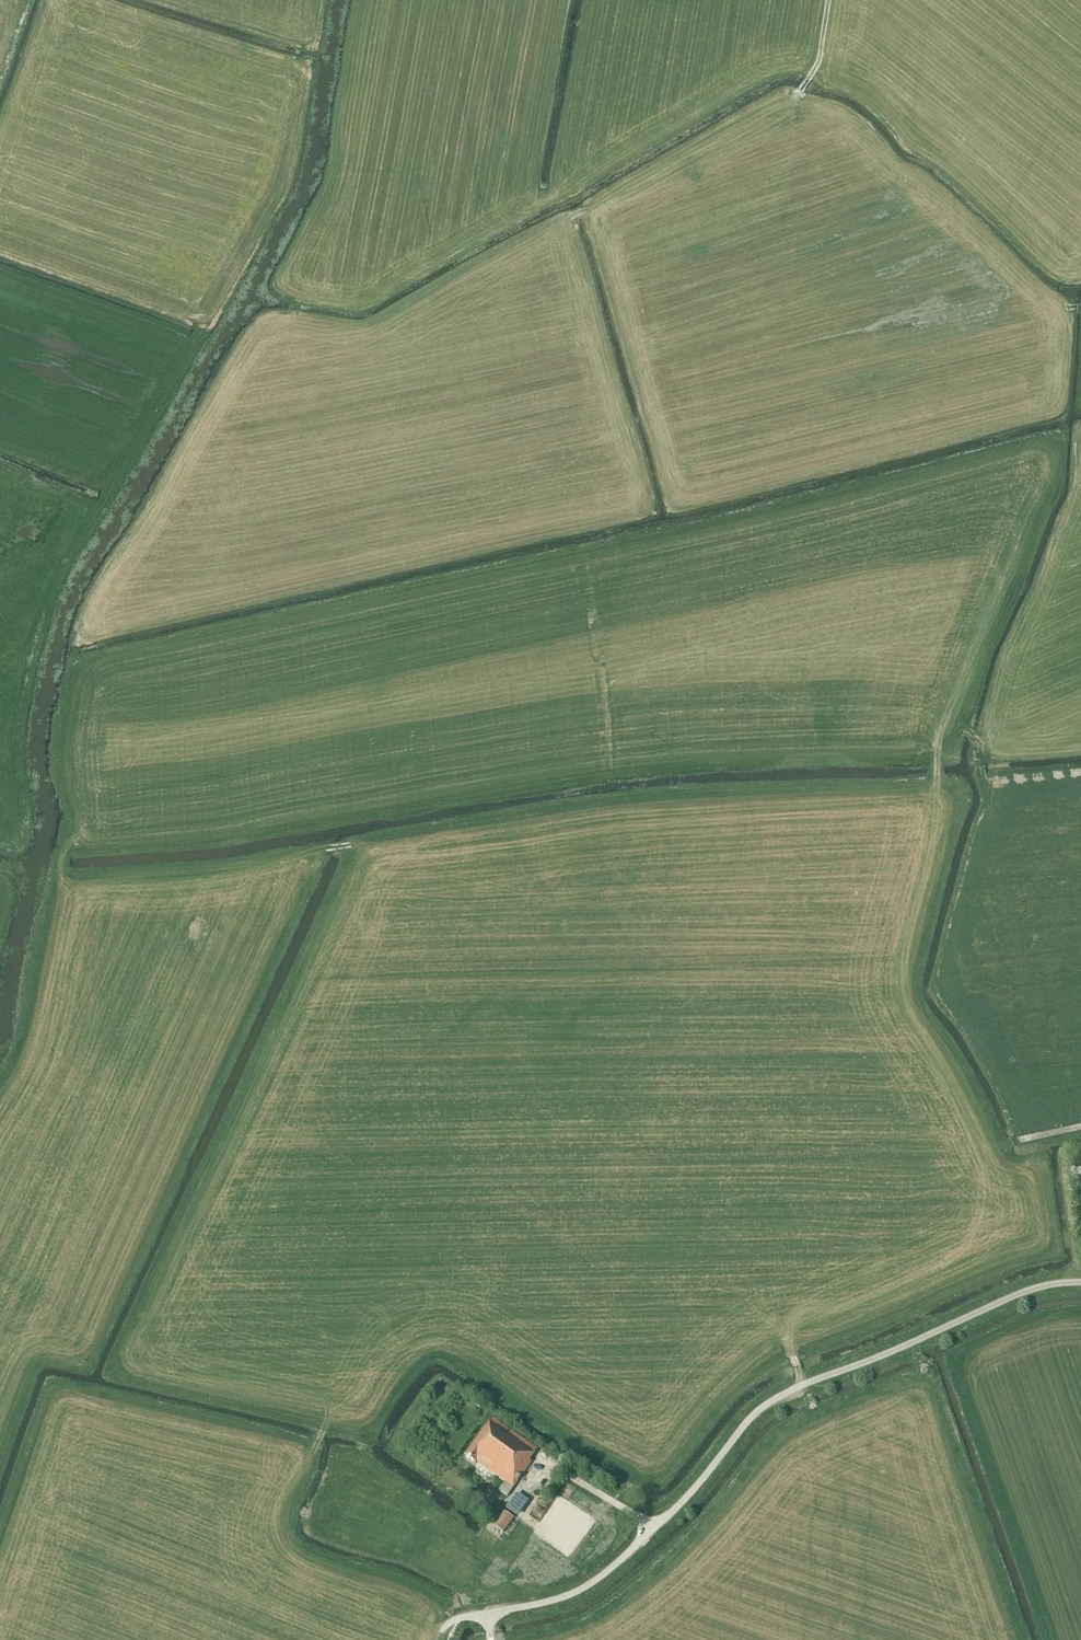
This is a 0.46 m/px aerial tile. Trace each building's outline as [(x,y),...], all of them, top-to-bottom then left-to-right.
[(530,1461),(537,1450),(493,1419),(485,1429),(485,1428),(465,1457),(475,1464),(476,1463),(505,1482),(499,1491),(507,1497),(532,1462),(530,1461)] [(517,1516),(527,1501),(517,1494),(506,1509),(517,1516)] [(504,1533),(515,1518),(505,1511),(494,1526),(504,1533)]
